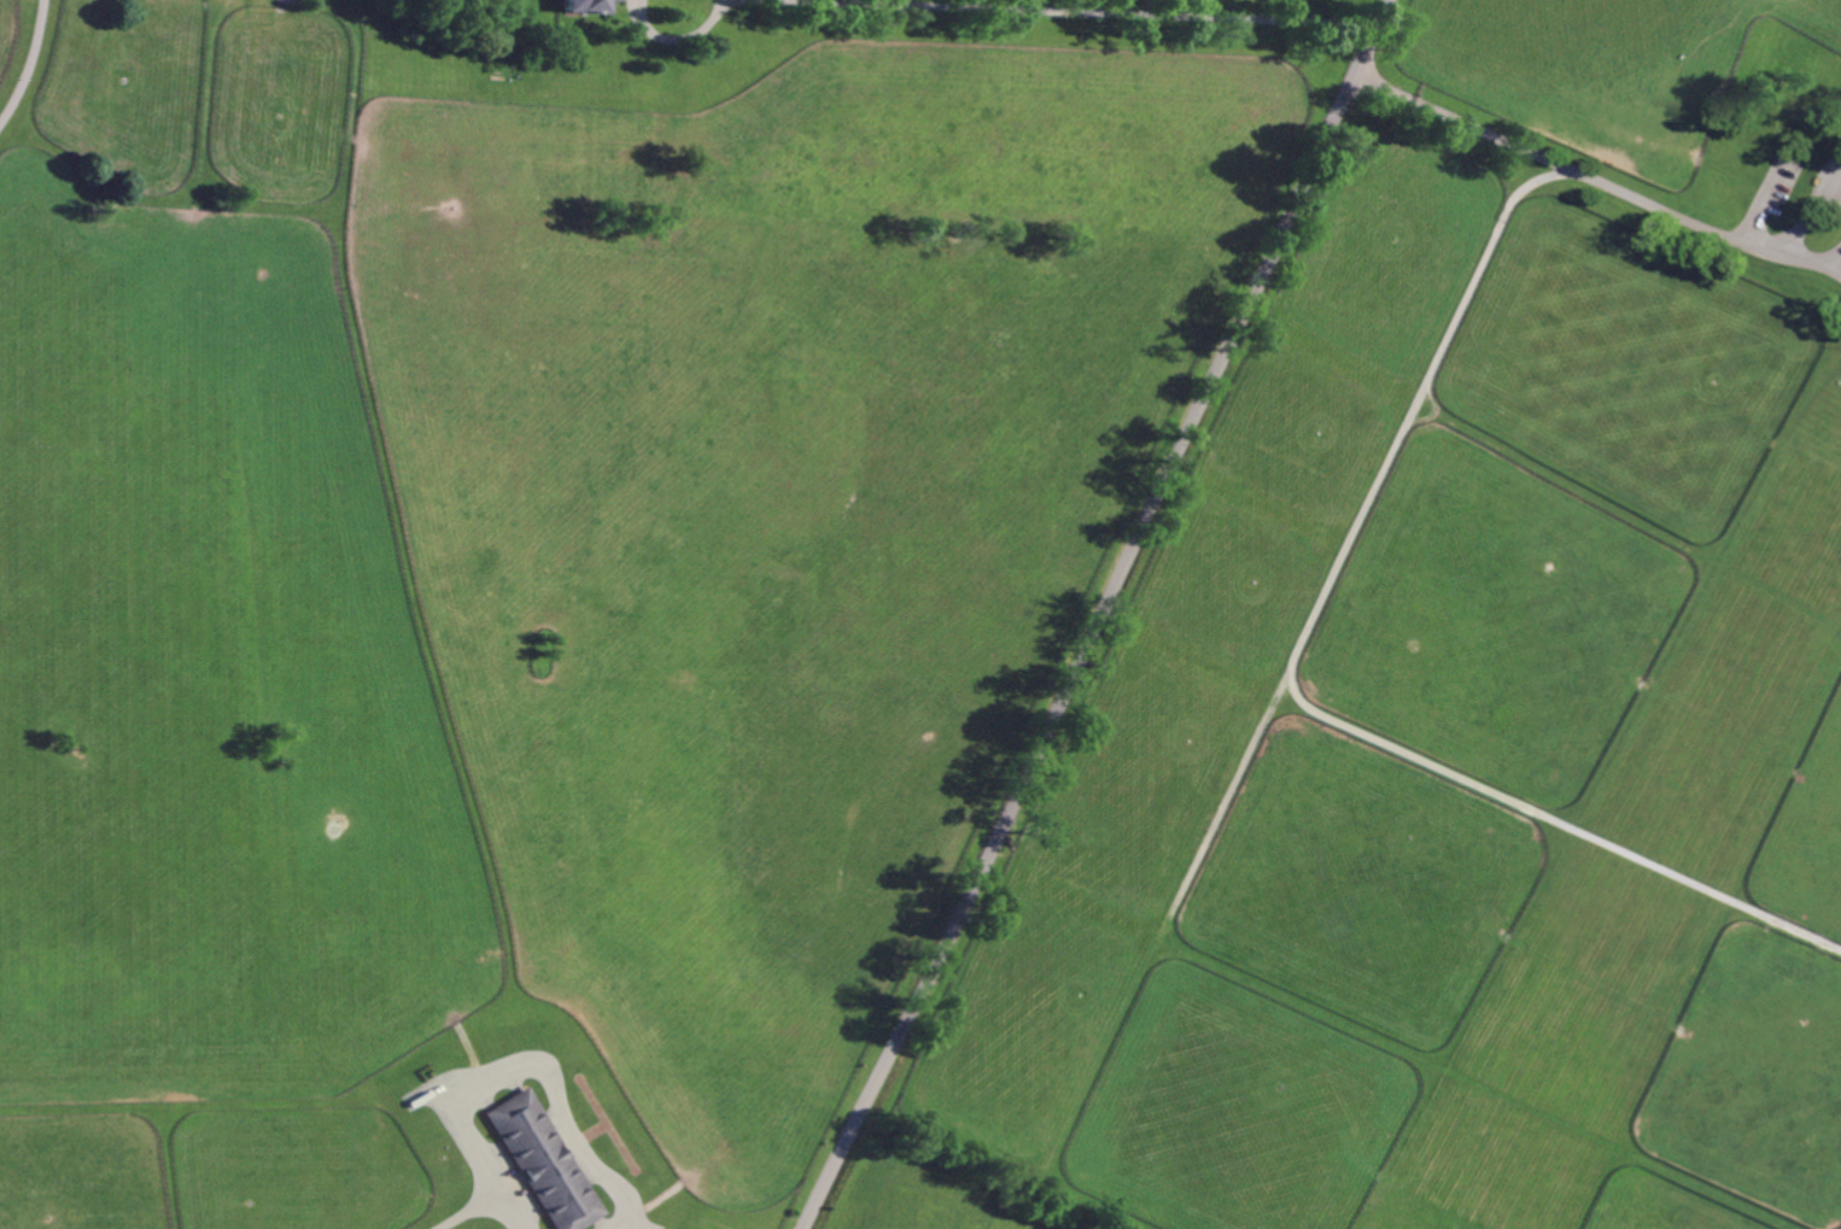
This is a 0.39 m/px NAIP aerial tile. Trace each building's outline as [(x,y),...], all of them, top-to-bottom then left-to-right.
[(566,14),(610,15),(611,2),(619,2),(619,0),(567,0),(566,14)] [(555,1228),(583,1228),(606,1216),(532,1086),(488,1110),(555,1228)]
